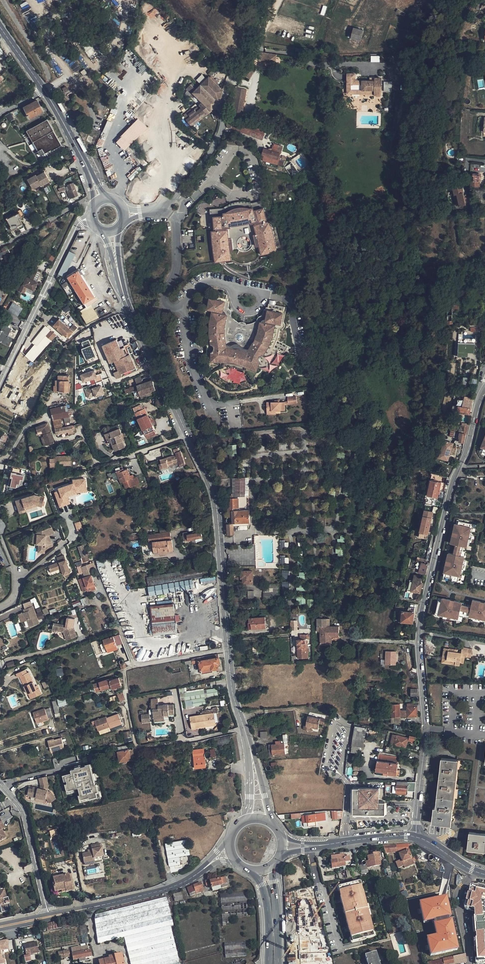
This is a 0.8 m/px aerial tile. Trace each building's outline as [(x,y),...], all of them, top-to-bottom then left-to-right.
[(147,13),(150,19),(159,14),(156,8),(147,13)] [(373,23),(365,22),(363,30),(362,40),(370,42),(373,23)] [(354,28),(351,43),(361,44),(362,40),(363,30),(354,28)] [(264,62),(278,64),(279,55),(265,54),(264,62)] [(356,72),(349,72),(348,88),(371,90),(371,93),(377,93),(376,95),(383,95),(384,78),(378,77),(377,81),(372,80),(359,80),(356,79),(356,72)] [(213,97),(219,102),(222,90),(208,77),(200,85),(213,97)] [(202,103),(205,106),(213,97),(200,85),(195,90),(190,85),(186,90),(189,93),(190,92),(199,100),(202,103)] [(234,114),(245,116),(249,90),(239,88),(234,114)] [(92,106),(103,111),(107,101),(96,97),(92,106)] [(205,106),(211,111),(219,102),(213,97),(205,106)] [(24,108),(29,117),(43,110),(37,101),(24,108)] [(185,120),(189,123),(205,106),(202,103),(199,106),(190,115),(186,119),(185,120)] [(192,126),(205,113),(208,115),(211,111),(205,106),(189,123),(192,126)] [(5,114),(9,121),(14,119),(15,118),(11,111),(5,114)] [(122,134),(130,142),(148,124),(140,116),(122,134)] [(31,141),(37,152),(42,150),(44,154),(50,151),(51,152),(61,146),(47,120),(26,131),(27,133),(31,141)] [(244,120),(233,120),(233,122),(231,130),(245,134),(264,139),(268,126),(261,122),(244,120)] [(106,136),(113,123),(108,121),(102,134),(106,136)] [(27,133),(23,135),(28,143),(31,141),(27,133)] [(126,150),(132,145),(122,135),(116,141),(126,150)] [(264,149),(262,155),(264,156),(263,160),(279,164),(280,159),(279,159),(283,146),(274,144),(272,151),(264,149)] [(133,145),(127,150),(138,165),(144,160),(133,145)] [(139,167),(128,177),(131,180),(142,169),(139,167)] [(41,184),(42,185),(50,181),(44,171),(37,176),(36,174),(27,180),(33,189),(41,184)] [(474,175),(471,174),(470,186),(479,186),(479,181),(480,181),(480,175),(474,175)] [(67,193),(69,199),(78,195),(73,184),(68,186),(70,191),(67,193)] [(462,186),(456,187),(457,194),(460,206),(472,204),(470,196),(467,197),(466,195),(464,195),(462,186)] [(475,195),(484,196),(484,187),(475,187),(475,195)] [(277,252),(270,221),(266,222),(265,220),(270,219),(265,200),(251,203),(251,206),(244,204),(237,205),(233,206),(230,207),(225,210),(223,208),(210,209),(204,229),(195,230),(195,236),(204,235),(204,242),(195,243),(196,248),(213,247),(215,262),(231,260),(230,251),(239,249),(238,237),(240,236),(242,235),(245,235),(247,236),(250,247),(259,246),(261,255),(277,252)] [(17,213),(7,219),(9,223),(11,226),(10,226),(12,230),(16,228),(18,227),(19,229),(21,233),(26,230),(19,218),(22,217),(19,212),(17,213)] [(3,259),(2,257),(5,255),(5,256),(9,253),(7,249),(4,251),(0,253),(0,252),(0,260),(3,259)] [(64,277),(75,255),(69,251),(58,274),(64,277)] [(19,291),(24,294),(27,287),(34,290),(37,282),(36,282),(41,273),(34,269),(30,279),(27,277),(23,285),(22,284),(19,291)] [(78,271),(68,277),(86,307),(90,305),(96,301),(78,271)] [(269,346),(273,336),(276,323),(281,324),(284,307),(269,304),(268,307),(266,307),(266,310),(264,310),(262,314),(258,319),(258,321),(252,324),(250,324),(245,325),(238,323),(234,320),(231,317),(230,315),(230,313),(229,309),(229,302),(210,298),(207,309),(213,310),(210,323),(210,334),(211,344),(213,345),(214,348),(214,350),(212,351),(211,361),(224,362),(224,365),(234,366),(244,369),(245,366),(257,371),(260,362),(259,360),(259,357),(261,355),(264,355),(269,346)] [(14,300),(8,310),(18,316),(24,306),(14,300)] [(86,307),(79,311),(87,323),(98,318),(90,305),(86,307)] [(69,329),(59,319),(53,326),(67,338),(73,332),(77,328),(73,324),(69,329)] [(4,324),(0,332),(0,341),(9,345),(13,337),(10,336),(14,329),(4,324)] [(35,344),(42,350),(56,335),(45,327),(32,343),(35,344)] [(95,356),(92,348),(89,339),(81,342),(84,348),(81,349),(86,360),(95,356)] [(117,339),(103,345),(117,378),(137,370),(130,354),(127,355),(124,347),(121,349),(117,339)] [(474,343),(459,342),(459,355),(469,356),(469,351),(474,352),(474,343)] [(18,367),(25,372),(33,361),(33,362),(43,351),(35,344),(25,356),(26,356),(18,367)] [(265,371),(271,372),(274,365),(279,366),(283,355),(277,353),(275,360),(269,358),(265,371)] [(244,381),(246,372),(227,368),(226,372),(221,371),(219,378),(228,381),(240,384),(241,380),(244,381)] [(96,383),(102,380),(100,374),(96,375),(94,370),(80,375),(83,382),(94,378),(96,383)] [(69,375),(58,375),(58,391),(69,391),(69,375)] [(141,377),(135,379),(137,386),(143,383),(141,377)] [(105,387),(102,380),(96,383),(97,387),(85,391),(88,398),(95,396),(104,393),(102,387),(105,387)] [(152,380),(124,390),(126,394),(133,391),(135,397),(140,395),(141,399),(152,394),(151,392),(156,390),(152,380)] [(285,402),(267,402),(267,411),(276,411),(285,411),(285,405),(297,403),(296,396),(288,397),(288,401),(285,402)] [(458,412),(470,414),(472,402),(458,399),(457,406),(454,405),(452,413),(457,414),(458,412)] [(149,418),(144,408),(143,409),(141,404),(136,407),(138,411),(135,412),(146,438),(156,434),(152,426),(155,424),(154,421),(152,421),(150,417),(149,418)] [(67,405),(51,408),(53,419),(69,416),(67,405)] [(53,420),(55,429),(62,427),(60,418),(53,420)] [(47,422),(36,427),(38,434),(43,433),(44,436),(47,445),(54,443),(47,422)] [(62,427),(55,429),(56,435),(73,431),(72,425),(62,427)] [(119,428),(109,432),(111,437),(109,438),(111,442),(114,451),(125,447),(122,441),(121,436),(119,437),(119,434),(121,433),(119,428)] [(453,443),(445,440),(439,457),(448,460),(453,443)] [(174,455),(160,460),(161,464),(159,465),(160,469),(163,468),(163,469),(168,467),(168,464),(173,463),(174,465),(179,463),(179,464),(181,464),(181,466),(185,465),(181,451),(179,452),(178,448),(173,450),(175,453),(176,453),(177,457),(175,457),(174,455)] [(54,459),(50,459),(49,468),(59,468),(59,463),(63,463),(63,465),(72,465),(72,456),(58,456),(58,458),(54,459)] [(131,478),(127,468),(123,470),(121,471),(121,469),(116,472),(119,479),(120,483),(123,482),(125,488),(129,486),(130,487),(139,483),(137,476),(134,477),(131,478)] [(10,476),(8,486),(16,487),(17,484),(20,484),(21,479),(23,480),(24,475),(14,473),(13,473),(12,473),(11,474),(11,475),(12,476),(12,477),(10,476)] [(59,490),(56,492),(57,495),(56,497),(59,504),(69,500),(67,496),(76,492),(86,491),(85,479),(73,480),(73,483),(58,488),(59,490)] [(442,482),(431,480),(427,495),(444,499),(445,491),(440,490),(442,482)] [(238,497),(245,497),(245,481),(236,481),(236,486),(233,486),(233,494),(233,498),(228,498),(228,501),(228,517),(229,517),(230,517),(232,518),(233,520),(233,523),(233,524),(227,524),(228,535),(234,535),(233,526),(248,525),(249,525),(250,524),(250,523),(250,510),(233,511),(233,508),(238,508),(238,497)] [(34,494),(16,500),(19,511),(25,509),(24,507),(34,504),(37,505),(37,506),(42,507),(44,497),(34,494)] [(433,512),(425,510),(420,533),(428,535),(433,512)] [(453,580),(458,581),(459,579),(460,575),(461,571),(463,571),(464,567),(462,567),(463,563),(465,564),(466,559),(464,559),(464,556),(461,556),(463,550),(464,545),(467,546),(467,543),(469,544),(471,539),(468,539),(469,535),(471,536),(472,531),(470,531),(471,527),(470,527),(471,523),(462,521),(458,520),(457,524),(455,523),(453,532),(458,533),(457,536),(453,535),(451,542),(456,543),(454,554),(449,553),(447,561),(451,562),(451,565),(447,564),(445,572),(447,572),(446,577),(453,578),(453,580)] [(51,527),(35,533),(35,539),(37,540),(36,544),(39,544),(38,549),(45,550),(45,547),(48,546),(48,548),(53,546),(51,541),(49,541),(49,537),(48,537),(48,535),(49,535),(54,534),(51,527)] [(183,533),(184,541),(202,537),(201,532),(198,533),(198,531),(193,532),(194,533),(188,535),(187,532),(183,533)] [(139,532),(127,534),(129,550),(142,548),(139,532)] [(149,542),(153,542),(154,552),(159,551),(159,553),(170,551),(169,548),(173,547),(172,539),(171,539),(170,532),(148,535),(149,542)] [(87,547),(86,544),(78,547),(84,562),(89,560),(88,556),(90,555),(88,549),(86,550),(85,548),(87,547)] [(58,562),(48,566),(50,572),(61,568),(63,575),(70,572),(64,555),(57,558),(58,562)] [(334,580),(338,581),(340,573),(345,569),(347,561),(337,571),(334,580)] [(425,575),(428,564),(422,563),(418,573),(425,575)] [(92,564),(82,567),(85,577),(79,580),(83,592),(88,590),(88,592),(96,589),(91,575),(95,574),(93,569),(94,569),(92,564)] [(211,566),(147,577),(148,587),(147,587),(149,596),(194,588),(193,579),(212,575),(211,566)] [(77,575),(79,580),(85,577),(82,567),(79,569),(81,574),(77,575)] [(253,571),(241,571),(241,576),(244,577),(244,583),(254,583),(253,571)] [(420,593),(423,583),(421,582),(422,578),(420,578),(420,576),(415,575),(411,591),(420,593)] [(263,602),(279,601),(279,586),(263,586),(263,602)] [(146,593),(126,597),(127,604),(147,601),(146,593)] [(484,606),(481,606),(482,602),(474,600),(473,607),(462,604),(462,602),(454,601),(453,605),(450,604),(451,600),(444,598),(444,599),(439,598),(438,603),(439,603),(436,613),(440,613),(440,614),(444,615),(444,617),(448,618),(448,616),(451,617),(451,619),(456,620),(456,618),(459,619),(459,616),(460,612),(465,614),(471,615),(471,616),(473,616),(472,618),(477,619),(477,617),(481,618),(480,620),(484,621),(484,619),(484,603),(484,606)] [(150,606),(151,610),(154,619),(175,615),(174,603),(150,606)] [(27,620),(30,627),(39,624),(33,606),(28,608),(28,610),(22,612),(25,621),(27,620)] [(411,612),(400,611),(399,623),(401,623),(402,621),(413,622),(415,607),(411,607),(411,612)] [(153,635),(153,636),(163,635),(177,634),(176,621),(180,621),(179,615),(175,615),(154,619),(151,610),(153,635)] [(250,618),(250,624),(252,624),(252,631),(268,631),(268,619),(250,618)] [(64,625),(54,623),(52,630),(64,632),(67,640),(77,637),(73,627),(74,623),(67,621),(66,627),(64,627),(64,625)] [(322,648),(328,648),(328,640),(330,640),(338,640),(338,632),(327,632),(327,624),(318,624),(317,632),(321,632),(322,648)] [(119,634),(103,640),(106,649),(117,645),(123,643),(119,634)] [(309,658),(307,640),(300,640),(297,641),(299,659),(309,658)] [(448,652),(444,651),(442,659),(456,661),(455,664),(460,665),(460,662),(464,663),(465,656),(467,656),(467,649),(462,649),(461,654),(457,654),(454,653),(455,650),(448,649),(448,652)] [(395,664),(396,651),(386,651),(386,664),(395,664)] [(192,660),(185,662),(185,665),(193,663),(193,664),(200,662),(202,674),(213,672),(212,669),(219,668),(218,663),(220,663),(218,654),(192,659),(192,660)] [(25,669),(16,673),(18,677),(20,676),(28,694),(30,693),(33,698),(41,694),(39,688),(37,689),(35,686),(29,672),(27,673),(25,669)] [(93,684),(95,692),(101,690),(111,687),(112,689),(122,686),(119,678),(109,680),(109,679),(93,684)] [(206,704),(204,698),(217,696),(216,695),(217,695),(215,689),(207,690),(207,692),(203,693),(203,691),(186,694),(185,693),(185,689),(178,690),(180,701),(184,700),(186,708),(206,704)] [(58,707),(66,706),(65,698),(57,699),(58,707)] [(153,709),(154,719),(164,718),(164,715),(174,714),(174,705),(168,705),(159,705),(158,698),(151,699),(152,709),(153,709)] [(392,719),(408,718),(408,711),(400,711),(400,705),(391,705),(392,719)] [(213,709),(202,711),(202,713),(200,713),(201,715),(190,717),(192,729),(205,727),(205,722),(207,722),(208,724),(222,721),(221,712),(218,712),(218,707),(213,708),(213,709)] [(45,709),(33,713),(37,723),(48,719),(53,717),(50,708),(45,709)] [(415,708),(408,708),(408,711),(408,718),(418,718),(418,708),(415,708)] [(106,716),(95,721),(98,731),(110,727),(110,728),(122,724),(118,714),(107,718),(106,716)] [(325,719),(308,716),(306,726),(304,725),(304,730),(311,731),(312,727),(319,728),(320,724),(324,724),(325,719)] [(359,723),(386,725),(386,718),(360,716),(359,723)] [(353,745),(361,746),(363,727),(355,727),(353,745)] [(131,731),(123,732),(125,738),(123,738),(123,741),(125,741),(125,742),(131,741),(130,737),(132,737),(131,731)] [(230,736),(213,740),(215,747),(231,743),(230,736)] [(410,740),(398,736),(395,745),(406,750),(410,740)] [(64,748),(61,738),(48,742),(51,751),(64,748)] [(285,754),(289,753),(288,748),(287,748),(287,743),(281,744),(281,741),(276,742),(276,744),(271,745),(272,756),(285,754)] [(204,749),(193,750),(195,768),(206,767),(204,749)] [(131,759),(129,750),(118,752),(120,761),(124,761),(127,760),(131,759)] [(453,823),(454,810),(452,810),(458,760),(442,759),(436,808),(435,808),(434,822),(453,823)] [(389,774),(397,775),(398,769),(399,763),(378,760),(377,770),(389,772),(389,774)] [(95,785),(90,764),(71,769),(72,773),(66,775),(68,783),(67,783),(68,790),(79,787),(81,799),(89,797),(90,798),(97,796),(96,792),(98,791),(96,784),(95,785)] [(41,785),(40,788),(48,790),(49,786),(47,777),(40,778),(41,785)] [(398,782),(397,791),(407,792),(408,783),(398,782)] [(408,783),(407,792),(416,792),(416,783),(408,783)] [(33,789),(29,788),(28,795),(31,796),(36,797),(46,799),(47,798),(48,798),(48,800),(50,803),(56,799),(51,792),(47,791),(48,790),(40,788),(38,788),(33,787),(33,789)] [(383,789),(354,788),(353,814),(389,816),(389,803),(383,802),(383,789)] [(304,819),(304,826),(326,824),(325,817),(304,819)] [(484,849),(484,833),(471,832),(470,848),(484,849)] [(187,840),(165,843),(169,866),(181,864),(179,857),(190,855),(187,840)] [(90,852),(82,854),(84,863),(94,861),(94,858),(103,856),(100,844),(91,846),(92,850),(90,850),(90,852)] [(384,846),(386,854),(397,852),(409,849),(410,845),(406,844),(403,844),(384,846)] [(409,850),(400,854),(402,860),(396,862),(399,867),(404,865),(405,868),(415,864),(409,850)] [(368,867),(371,867),(382,865),(379,852),(374,853),(374,855),(368,856),(369,861),(366,861),(368,867)] [(337,863),(344,862),(345,864),(350,863),(348,857),(344,858),(343,855),(334,857),(335,860),(337,860),(337,863)] [(426,861),(424,855),(421,856),(421,855),(417,857),(419,864),(426,861)] [(334,857),(331,857),(333,868),(345,866),(345,864),(344,862),(337,863),(337,860),(335,860),(334,857)] [(359,867),(361,873),(368,871),(366,864),(362,865),(362,864),(359,865),(359,867)] [(346,870),(344,870),(346,878),(360,875),(358,868),(346,870)] [(68,875),(53,878),(54,884),(52,884),(54,892),(61,891),(61,893),(72,891),(68,875)] [(227,885),(226,878),(220,880),(220,878),(215,880),(215,881),(210,882),(210,881),(206,882),(207,886),(211,885),(212,888),(222,886),(223,889),(228,887),(227,885)] [(358,881),(340,886),(341,891),(340,891),(341,897),(340,897),(349,932),(350,932),(352,937),(353,937),(354,941),(373,936),(371,932),(373,932),(371,926),(372,926),(363,891),(362,891),(361,886),(360,886),(358,881)] [(202,883),(188,887),(191,896),(204,891),(202,883)] [(474,885),(472,885),(471,885),(470,886),(463,906),(462,907),(463,908),(464,909),(475,913),(475,910),(465,907),(472,890),(475,888),(484,892),(484,889),(474,885)] [(479,962),(484,962),(484,963),(484,892),(475,888),(472,890),(465,907),(475,910),(475,913),(475,917),(476,933),(477,939),(477,947),(478,947),(478,950),(478,952),(478,958),(479,962)] [(0,891),(0,906),(1,912),(11,910),(8,901),(7,898),(5,898),(3,890),(0,891)] [(183,899),(181,892),(173,894),(175,901),(183,899)] [(220,894),(222,920),(249,917),(247,892),(231,893),(220,894)] [(166,897),(95,915),(95,924),(97,934),(171,916),(166,897)] [(429,901),(420,903),(423,920),(428,919),(428,921),(434,919),(435,924),(436,924),(437,924),(439,937),(435,938),(434,937),(427,939),(430,954),(435,953),(435,955),(443,954),(442,951),(445,951),(446,953),(454,951),(453,949),(458,948),(451,920),(448,921),(448,917),(451,917),(447,902),(444,903),(443,898),(434,900),(434,902),(430,904),(429,901)] [(171,916),(98,935),(99,943),(117,939),(120,954),(123,953),(126,953),(128,952),(174,941),(175,941),(171,926),(174,926),(171,916)] [(70,919),(54,924),(53,923),(52,923),(51,924),(50,925),(47,925),(48,932),(48,933),(63,929),(72,927),(70,919)] [(428,919),(423,920),(424,923),(433,921),(437,936),(434,937),(435,938),(439,937),(437,924),(436,924),(435,924),(434,919),(428,921),(428,919)] [(42,933),(46,950),(69,946),(89,942),(86,925),(63,929),(48,933),(48,932),(42,933)] [(174,941),(128,952),(131,963),(173,963),(179,962),(174,941)] [(9,950),(7,942),(0,943),(0,963),(3,963),(2,960),(1,956),(0,952),(3,951),(9,950)] [(37,943),(25,946),(27,955),(39,952),(37,943)] [(225,958),(247,957),(246,943),(225,946),(225,958)] [(91,951),(90,946),(72,950),(73,955),(74,961),(79,960),(86,958),(93,957),(91,951)] [(365,955),(368,963),(379,963),(375,952),(365,955)] [(123,953),(120,954),(110,956),(110,958),(106,959),(100,961),(101,963),(126,963),(123,953)] [(427,962),(428,963),(454,963),(454,962),(467,959),(466,953),(427,962)]
